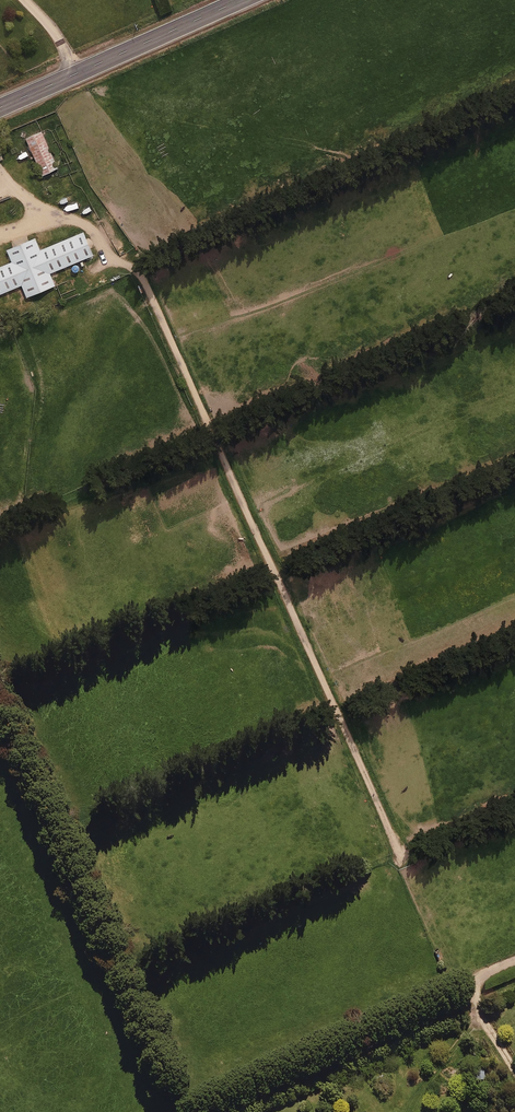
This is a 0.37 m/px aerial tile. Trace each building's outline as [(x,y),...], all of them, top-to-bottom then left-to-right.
[(58,168),(42,131),(26,138),(42,175),(58,168)] [(84,232),(40,250),(35,238),(7,249),(12,262),(0,267),(0,294),(22,285),(27,297),(55,285),(50,273),(94,255),(84,232)] [(485,1081),(484,1068),(475,1069),(476,1082),(485,1081)]
